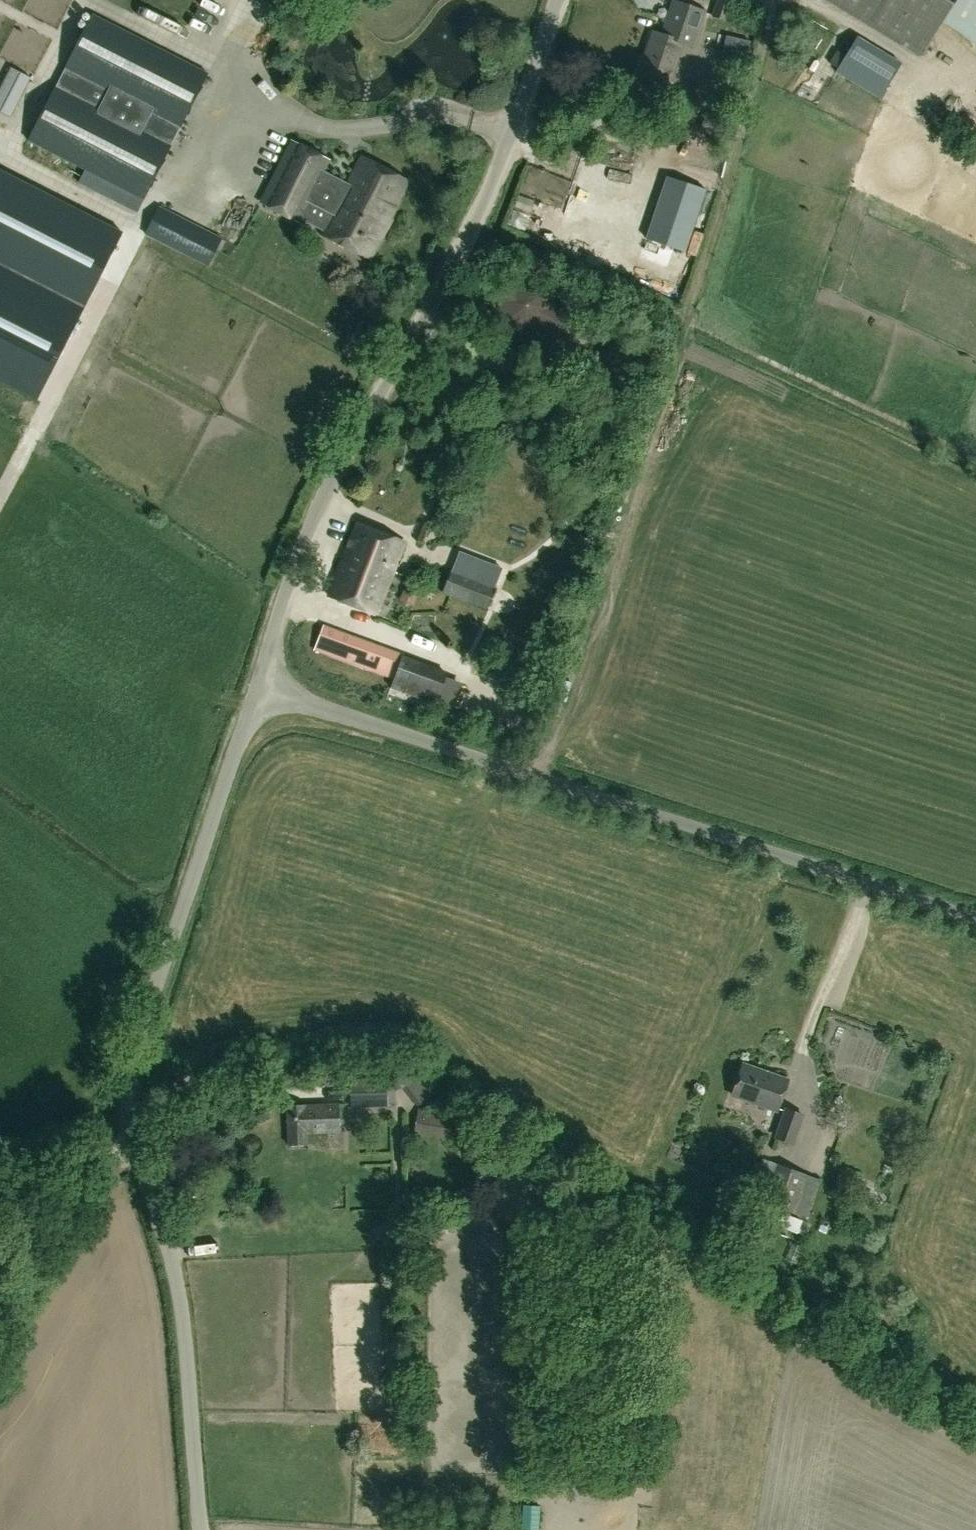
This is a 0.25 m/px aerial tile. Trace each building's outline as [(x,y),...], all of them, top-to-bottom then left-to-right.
[(234,4),(261,11),(264,0),(235,0),(234,4)] [(941,23),(972,41),(966,52),(975,58),(975,0),(825,0),(920,57),(941,23)] [(636,76),(667,87),(682,43),(692,46),(704,12),(672,1),(660,34),(652,31),(636,76)] [(728,29),(735,10),(721,5),(714,24),(728,29)] [(208,73),(92,14),(65,67),(55,87),(55,86),(27,140),(85,169),(77,184),(135,214),(171,146),(170,145),(180,127),(208,73)] [(835,72),(879,99),(901,63),(857,36),(835,72)] [(10,68),(0,88),(0,112),(10,117),(30,78),(10,68)] [(360,157),(346,184),(340,181),(339,176),(334,174),(331,176),(324,172),(331,160),(290,140),(258,202),(297,222),(298,219),(322,231),(321,233),(371,258),(392,218),(390,217),(408,182),(360,157)] [(122,233),(0,171),(0,382),(37,400),(122,233)] [(666,177),(645,239),(685,252),(706,190),(666,177)] [(144,235),(207,266),(221,238),(158,207),(144,235)] [(502,303),(507,321),(524,330),(540,326),(552,333),(561,330),(566,322),(563,313),(550,306),(546,290),(529,281),(511,287),(502,303)] [(582,455),(577,461),(585,467),(588,462),(595,462),(598,458),(592,452),(586,458),(582,455)] [(375,613),(403,541),(379,531),(357,522),(343,558),(328,595),(375,613)] [(500,572),(504,554),(466,545),(462,563),(500,572)] [(442,594),(487,611),(496,587),(457,572),(451,570),(442,594)] [(413,606),(423,577),(410,573),(404,590),(402,590),(398,601),(413,606)] [(394,678),(399,664),(402,655),(365,642),(322,627),(314,649),(394,678)] [(559,644),(571,647),(573,640),(561,636),(559,644)] [(528,658),(533,659),(537,655),(536,649),(530,643),(522,651),(528,658)] [(551,655),(549,656),(547,668),(557,669),(559,656),(551,655)] [(439,690),(438,689),(439,688),(406,676),(409,667),(399,664),(394,678),(391,685),(390,688),(397,691),(398,688),(434,701),(435,699),(436,699),(439,690)] [(539,675),(520,666),(516,674),(535,683),(539,675)] [(232,1051),(221,1052),(224,1064),(234,1062),(232,1051)] [(349,1079),(350,1107),(386,1106),(386,1083),(402,1086),(406,1071),(385,1066),(385,1064),(366,1064),(366,1078),(349,1079)] [(731,1095),(775,1110),(786,1079),(741,1064),(731,1095)] [(405,1086),(419,1105),(439,1105),(418,1076),(405,1086)] [(338,1132),(337,1104),(287,1106),(289,1145),(307,1144),(306,1133),(338,1132)] [(793,1145),(804,1115),(784,1107),(773,1138),(793,1145)] [(414,1133),(443,1136),(446,1114),(417,1111),(414,1133)] [(806,1175),(762,1160),(754,1183),(768,1188),(762,1204),(792,1214),(806,1175)] [(485,1188),(484,1173),(475,1174),(475,1188),(485,1188)] [(870,1206),(875,1194),(862,1189),(858,1202),(870,1206)] [(763,1220),(796,1234),(797,1232),(811,1238),(815,1229),(768,1209),(763,1220)] [(618,1344),(617,1364),(627,1364),(628,1345),(618,1344)]
